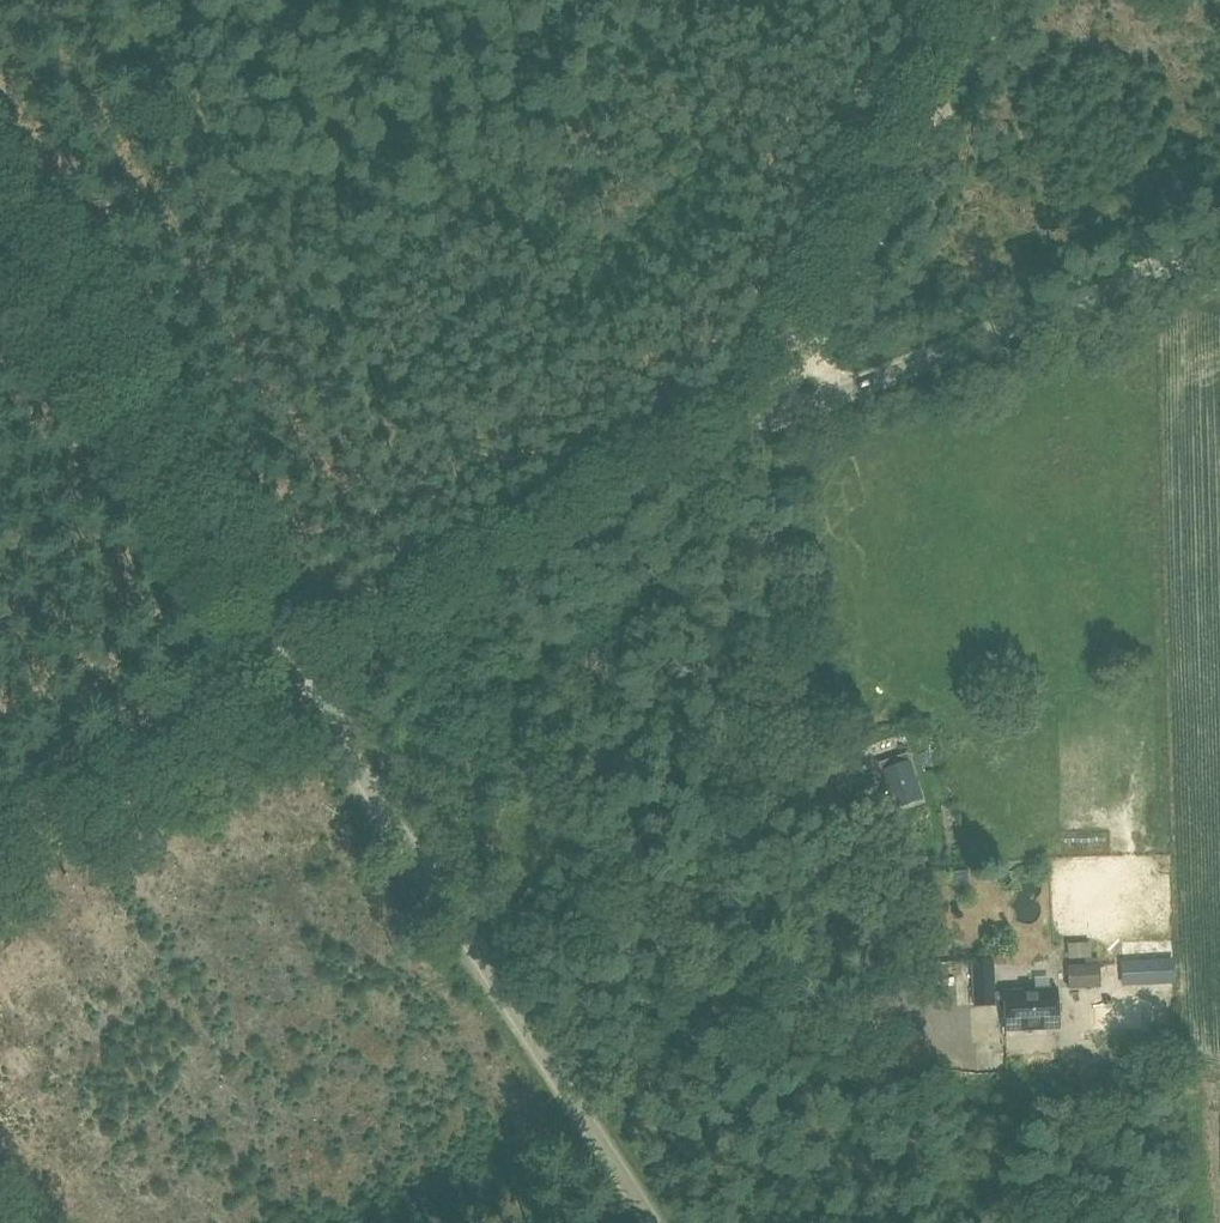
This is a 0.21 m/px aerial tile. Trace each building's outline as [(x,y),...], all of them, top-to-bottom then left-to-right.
[(909,761),(908,755),(896,758),(898,764),(887,767),(886,763),(880,765),(881,769),(892,809),(921,801),(910,761),(909,761)] [(1123,985),(1174,983),(1173,960),(1122,963),(1123,985)] [(972,1006),(992,1005),(991,961),(971,961),(972,1006)] [(1069,989),(1099,987),(1098,965),(1067,967),(1069,989)] [(1005,1032),(1056,1030),(1054,990),(1003,992),(1005,1032)]
